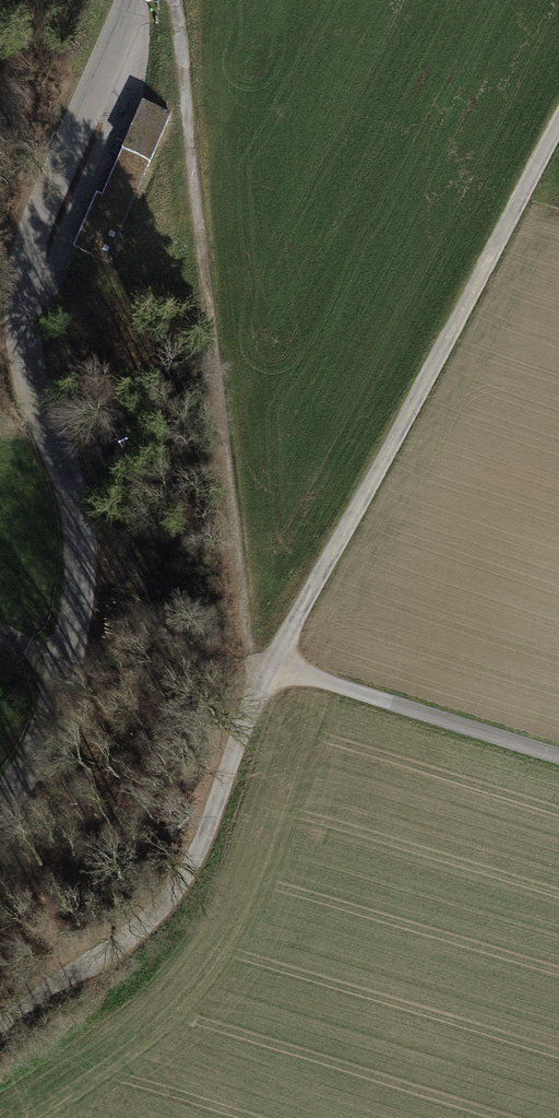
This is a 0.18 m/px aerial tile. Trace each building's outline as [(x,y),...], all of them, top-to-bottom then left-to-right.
[(170,114),(143,102),(103,195),(81,249),(107,260),(170,114)] [(75,247),(81,249),(103,195),(98,193),(75,247)]
